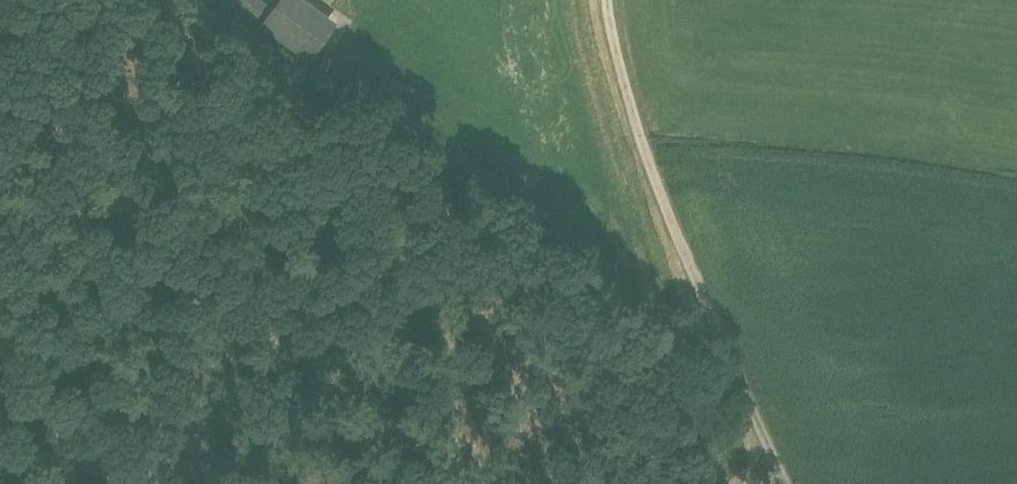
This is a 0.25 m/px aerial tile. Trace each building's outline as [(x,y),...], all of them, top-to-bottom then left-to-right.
[(250,15),(262,0),(231,0),(250,15)] [(272,46),(330,68),(343,35),(331,31),(332,29),(286,11),(272,46)]
